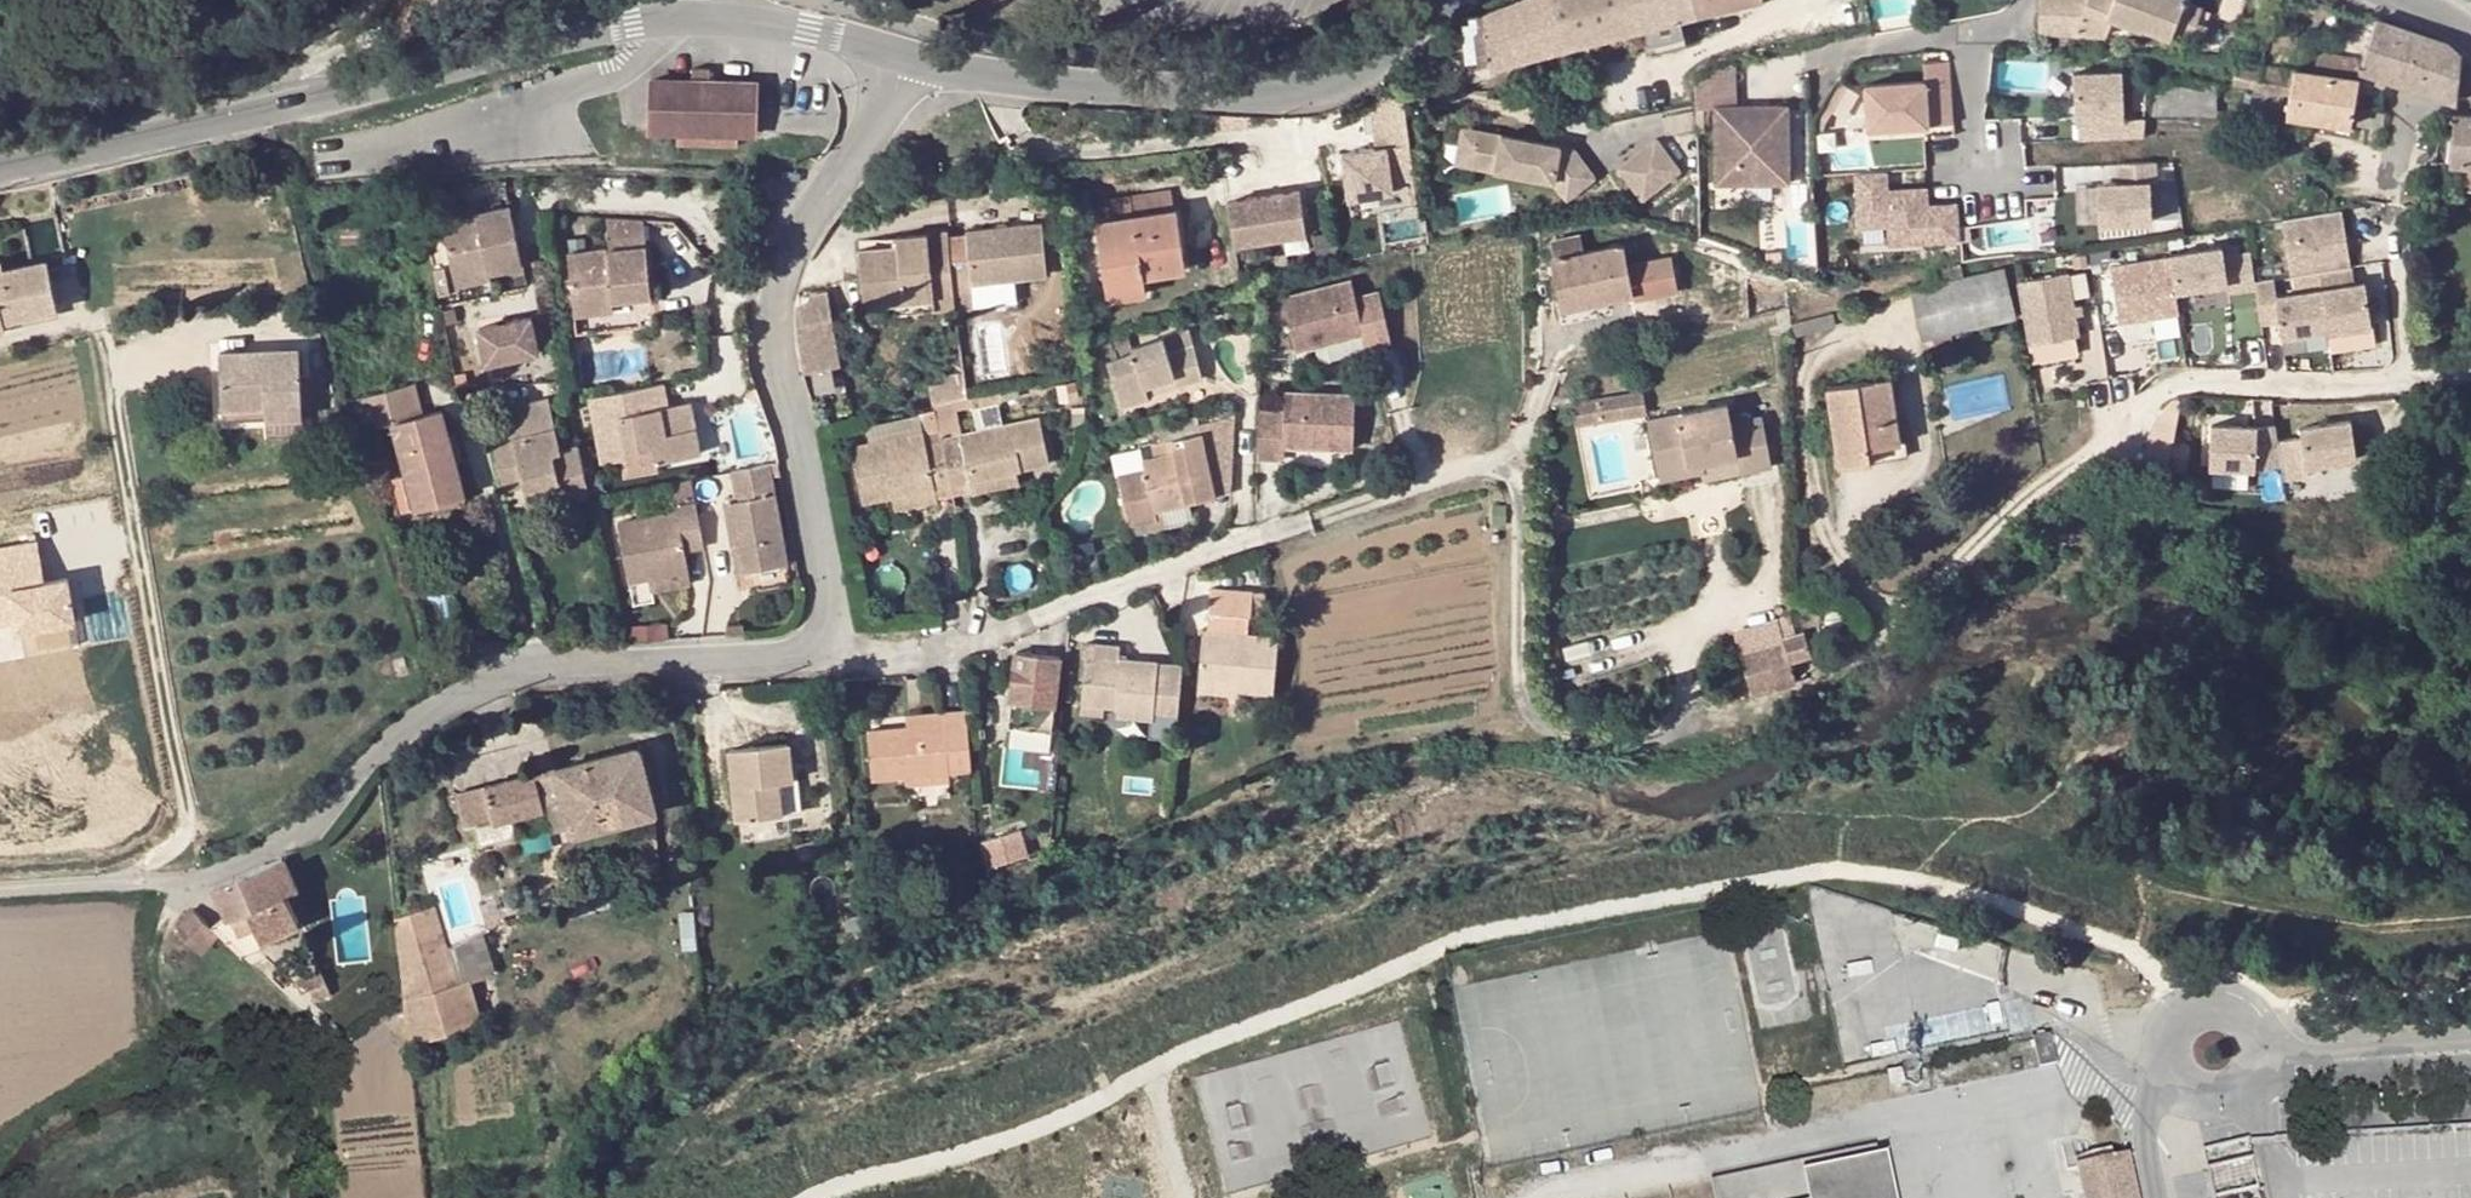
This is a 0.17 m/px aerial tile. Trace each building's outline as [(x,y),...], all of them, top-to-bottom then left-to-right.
[(1483,10),(1484,13),(1462,19),(1468,59),(1469,60),(1488,57),(1489,66),(1641,27),(1679,17),(1696,13),(1693,0),(1509,0),(1483,10)] [(1696,13),(1748,0),(1693,0),(1696,13)] [(2036,31),(2073,33),(2074,33),(2085,5),(2086,0),(2038,0),(2036,31)] [(2085,5),(2113,17),(2141,28),(2144,20),(2173,31),(2191,38),(2193,33),(2204,37),(2208,26),(2197,21),(2201,8),(2184,1),(2184,0),(2086,0),(2085,5)] [(2113,17),(2085,5),(2074,33),(2106,34),(2113,17)] [(1679,17),(1641,27),(1648,55),(1686,45),(1679,17)] [(2447,44),(2376,19),(2362,60),(2359,68),(2360,69),(2456,101),(2461,55),(2452,48),(2447,44)] [(2173,31),(2144,20),(2141,28),(2170,36),(2173,31)] [(2362,60),(2319,53),(2316,73),(2359,79),(2360,69),(2359,68),(2362,60)] [(2262,61),(2239,58),(2237,58),(2233,82),(2258,86),(2262,63),(2262,61)] [(2294,69),(2262,63),(2258,86),(2290,92),(2294,69)] [(1762,65),(1736,68),(1738,93),(1765,91),(1762,65)] [(2078,134),(2143,130),(2143,110),(2123,111),(2121,65),(2072,67),(2075,115),(2077,115),(2078,134)] [(758,83),(710,82),(710,68),(693,68),(693,81),(649,80),(648,129),(678,129),(678,142),(739,143),(739,131),(757,132),(758,83)] [(2316,73),(2294,69),(2290,92),(2287,115),(2350,124),(2359,79),(2316,73)] [(1928,108),(1955,106),(1952,73),(1867,79),(1871,122),(1929,118),(1928,108)] [(2217,116),(2217,80),(2205,80),(2205,86),(2205,115),(2217,116)] [(2205,86),(2151,87),(2151,114),(2205,115),(2205,86)] [(1415,180),(1405,95),(1372,100),(1378,149),(1344,153),(1349,198),(1394,192),(1392,183),(1415,180)] [(1789,106),(1716,106),(1717,182),(1789,182),(1789,106)] [(1955,116),(1955,106),(1928,108),(1929,118),(1955,116)] [(2386,111),(2360,107),(2357,124),(2383,129),(2386,111)] [(2453,115),(2448,162),(2455,162),(2470,163),(2470,115),(2453,115)] [(1472,168),(1476,133),(1460,131),(1455,166),(1472,168)] [(1558,145),(1476,133),(1472,168),(1553,179),(1558,145)] [(1679,168),(1656,137),(1619,165),(1642,196),(1679,168)] [(1595,174),(1572,147),(1558,145),(1553,179),(1568,196),(1595,174)] [(2099,176),(2101,215),(2153,212),(2151,173),(2157,173),(2156,153),(2118,155),(2119,175),(2099,176)] [(2455,162),(2454,185),(2457,190),(2470,190),(2470,163),(2455,162)] [(1890,184),(1889,165),(1859,167),(1863,221),(1892,218),(1893,238),(1964,233),(1961,196),(1931,198),(1930,181),(1890,184)] [(1299,189),(1228,202),(1234,243),(1306,231),(1299,189)] [(1173,193),(1146,197),(1148,214),(1176,210),(1173,193)] [(1146,197),(1105,203),(1108,221),(1148,214),(1146,197)] [(442,221),(454,272),(488,264),(490,273),(523,266),(520,253),(510,206),(442,221)] [(2342,206),(2282,216),(2290,272),(2318,268),(2350,263),(2342,206)] [(1108,221),(1096,222),(1105,281),(1144,275),(1186,268),(1177,210),(1176,210),(1108,221)] [(1815,252),(1815,218),(1790,217),(1790,252),(1815,252)] [(605,312),(605,301),(612,300),(651,296),(644,221),(607,219),(610,249),(569,254),(575,314),(605,312)] [(997,229),(967,232),(969,258),(951,260),(954,295),(954,297),(973,295),(1015,290),(1014,278),(1048,275),(1043,225),(1007,228),(997,229)] [(948,232),(896,238),(898,247),(859,250),(864,304),(881,303),(954,295),(951,260),(948,232)] [(1627,265),(1623,243),(1551,258),(1560,305),(1586,299),(1587,306),(1634,295),(1635,300),(1679,292),(1671,257),(1627,265)] [(2227,289),(2255,285),(2254,277),(2250,248),(2224,252),(2223,243),(2171,251),(2172,254),(2177,288),(2226,281),(2227,289)] [(526,252),(520,253),(523,266),(529,264),(526,252)] [(2177,288),(2172,254),(2112,263),(2120,318),(2180,309),(2177,288)] [(3,260),(0,261),(0,328),(7,327),(5,320),(3,314),(31,307),(33,313),(59,308),(48,260),(5,269),(3,260)] [(2069,262),(2019,270),(2029,333),(2079,325),(2069,262)] [(2318,268),(2321,286),(2327,326),(2327,329),(2370,322),(2364,280),(2354,281),(2351,263),(2350,263),(2318,268)] [(491,280),(490,273),(488,264),(454,272),(457,287),(491,280)] [(2005,269),(1910,291),(1921,338),(1932,336),(1951,331),(2017,316),(2005,269)] [(1144,275),(1105,281),(1108,300),(1147,293),(1144,275)] [(2274,293),(2272,275),(2254,277),(2255,285),(2260,319),(2278,317),(2274,293)] [(1356,298),(1352,281),(1283,298),(1295,350),(1362,333),(1365,347),(1391,339),(1380,292),(1356,298)] [(2280,332),(2327,326),(2321,286),(2274,293),(2278,317),(2280,332)] [(1015,290),(973,295),(974,308),(1016,303),(1015,290)] [(839,364),(827,293),(809,295),(808,308),(800,308),(797,342),(802,370),(839,364)] [(954,295),(881,303),(883,314),(955,307),(954,295)] [(973,295),(954,297),(956,309),(955,310),(974,308),(973,295)] [(1586,299),(1560,305),(1561,311),(1587,306),(1586,299)] [(613,311),(612,300),(605,301),(605,312),(613,311)] [(31,307),(3,314),(5,320),(33,313),(31,307)] [(1834,314),(1792,324),(1795,334),(1836,324),(1834,314)] [(531,316),(479,327),(486,363),(539,351),(531,316)] [(2370,322),(2327,329),(2330,348),(2373,341),(2370,322)] [(2078,343),(2076,325),(2029,333),(2032,351),(2078,343)] [(1194,344),(1190,329),(1132,348),(1133,353),(1109,360),(1123,405),(1150,397),(1149,395),(1147,386),(1175,377),(1178,386),(1203,378),(1194,344)] [(1955,353),(1951,331),(1932,336),(1937,357),(1955,353)] [(300,348),(220,352),(223,420),(304,416),(303,411),(302,391),(300,348)] [(1959,353),(1937,357),(1941,370),(1962,367),(1959,353)] [(331,381),(324,360),(316,363),(322,383),(331,381)] [(468,384),(466,372),(456,374),(458,385),(468,384)] [(1175,377),(1147,386),(1149,395),(1178,386),(1175,377)] [(1900,456),(1889,377),(1828,387),(1839,466),(1900,456)] [(965,379),(930,386),(934,404),(954,400),(967,398),(965,379)] [(670,405),(666,382),(590,397),(603,463),(626,458),(625,450),(653,445),(657,462),(702,453),(694,410),(675,414),(674,404),(670,405)] [(465,495),(443,410),(422,416),(413,384),(359,398),(367,430),(394,422),(406,467),(399,469),(410,509),(465,495)] [(314,407),(313,391),(309,400),(302,391),(303,411),(314,410),(314,407)] [(1000,391),(971,397),(973,409),(998,404),(998,402),(1003,400),(1000,391)] [(1575,400),(1578,422),(1648,413),(1645,391),(1575,400)] [(1356,395),(1285,393),(1284,412),(1261,411),(1259,457),(1285,458),(1285,445),(1354,448),(1356,395)] [(561,449),(549,399),(504,409),(511,438),(491,442),(501,488),(524,483),(526,489),(558,482),(562,497),(563,500),(590,494),(585,476),(579,445),(561,449)] [(1042,417),(962,434),(954,400),(934,404),(935,410),(946,463),(953,494),(973,489),(971,478),(1015,468),(1050,461),(1042,417)] [(694,410),(692,401),(674,404),(675,414),(694,410)] [(1728,405),(1649,421),(1658,470),(1701,462),(1737,454),(1740,472),(1772,467),(1762,417),(1732,423),(1728,405)] [(1236,406),(1210,413),(1212,426),(1236,421),(1236,406)] [(946,463),(935,410),(919,413),(920,418),(923,433),(851,448),(863,502),(891,496),(934,487),(936,497),(953,494),(946,463)] [(2302,433),(2278,437),(2281,461),(2284,475),(2309,471),(2307,462),(2357,455),(2351,417),(2301,424),(2302,433)] [(1541,429),(1550,436),(1558,427),(1549,420),(1541,429)] [(2278,437),(2276,422),(2257,424),(2211,422),(2209,463),(2255,465),(2281,461),(2278,437)] [(1204,451),(1200,432),(1153,443),(1157,458),(1143,461),(1145,470),(1118,476),(1129,524),(1158,517),(1156,509),(1214,496),(1211,481),(1204,451)] [(336,453),(352,451),(350,441),(334,443),(336,453)] [(657,462),(653,445),(625,450),(628,468),(657,462)] [(1233,476),(1226,446),(1204,451),(1211,481),(1233,476)] [(1737,454),(1701,462),(1705,478),(1740,472),(1737,454)] [(781,475),(779,461),(769,464),(771,477),(781,475)] [(788,564),(775,493),(771,477),(769,464),(732,470),(738,501),(724,503),(732,545),(741,544),(746,572),(788,564)] [(1015,468),(971,478),(973,489),(974,493),(1019,484),(1015,468)] [(606,492),(601,472),(585,476),(590,494),(590,496),(606,492)] [(558,482),(526,489),(530,504),(562,497),(558,482)] [(934,487),(891,496),(894,506),(936,497),(934,487)] [(1077,501),(1065,494),(1055,513),(1067,520),(1077,501)] [(704,547),(696,502),(675,505),(677,511),(618,523),(629,582),(649,578),(650,578),(689,570),(685,550),(704,547)] [(741,544),(732,545),(738,573),(746,572),(741,544)] [(0,553),(0,629),(15,627),(16,636),(76,627),(70,585),(47,588),(41,547),(0,553)] [(689,570),(650,578),(652,591),(691,584),(689,570)] [(1250,615),(1252,590),(1211,587),(1208,630),(1204,630),(1198,687),(1240,690),(1275,693),(1279,635),(1248,633),(1250,615)] [(1264,616),(1265,591),(1252,590),(1250,615),(1264,616)] [(1068,657),(1071,626),(1054,625),(1051,655),(1061,656),(1068,657)] [(1812,655),(1805,631),(1783,638),(1790,661),(1812,655)] [(1790,661),(1783,638),(1771,641),(1766,643),(1780,687),(1785,685),(1796,682),(1790,661)] [(1183,664),(1159,662),(1159,661),(1120,657),(1121,645),(1094,643),(1093,655),(1085,654),(1082,703),(1105,705),(1118,706),(1117,715),(1153,718),(1152,736),(1176,739),(1183,664)] [(1780,687),(1766,643),(1739,651),(1752,694),(1780,687)] [(1051,655),(1016,652),(1008,727),(1052,731),(1061,656),(1051,655)] [(1240,690),(1198,687),(1198,692),(1239,695),(1240,690)] [(1105,705),(1082,703),(1081,713),(1104,715),(1105,705)] [(944,723),(907,727),(869,730),(872,779),(905,775),(950,771),(972,768),(967,710),(943,713),(944,723)] [(943,713),(907,716),(907,727),(944,723),(943,713)] [(794,780),(789,742),(730,749),(737,819),(784,814),(781,782),(794,780)] [(656,812),(639,747),(556,768),(564,799),(574,833),(656,812)] [(1007,784),(1051,785),(1052,749),(1007,748),(1007,784)] [(564,799),(556,768),(536,773),(545,809),(564,799)] [(950,771),(905,775),(906,786),(950,782),(950,771)] [(545,809),(536,773),(525,776),(529,813),(545,809)] [(529,813),(525,776),(486,787),(494,819),(495,822),(512,817),(529,813)] [(797,812),(794,780),(781,782),(784,814),(797,812)] [(486,787),(486,785),(456,793),(466,830),(475,827),(475,825),(494,819),(486,787)] [(517,834),(512,817),(495,822),(494,819),(475,825),(475,827),(480,844),(517,834)] [(1322,837),(1318,824),(1307,827),(1310,840),(1322,837)] [(1022,855),(1015,831),(983,841),(990,866),(1022,855)] [(299,889),(283,857),(215,887),(228,915),(239,934),(256,926),(263,939),(274,934),(300,923),(287,894),(299,889)] [(460,982),(436,905),(395,918),(404,999),(460,982)] [(213,926),(194,909),(178,927),(203,950),(219,933),(213,926)] [(256,926),(239,934),(228,915),(213,926),(219,933),(242,955),(276,940),(274,934),(263,939),(256,926)] [(327,981),(321,969),(296,979),(302,992),(310,988),(327,981)] [(484,1022),(471,979),(404,999),(409,1044),(484,1022)] [(331,993),(327,981),(310,988),(315,1000),(331,993)] [(2051,1034),(2033,1038),(2040,1067),(2057,1063),(2051,1034)] [(1712,1182),(1715,1197),(1888,1197),(1877,1146),(1712,1182)] [(2131,1156),(2078,1167),(2084,1197),(2140,1197),(2131,1156)] [(1369,1185),(1340,1191),(1341,1197),(1372,1197),(1369,1185)]
